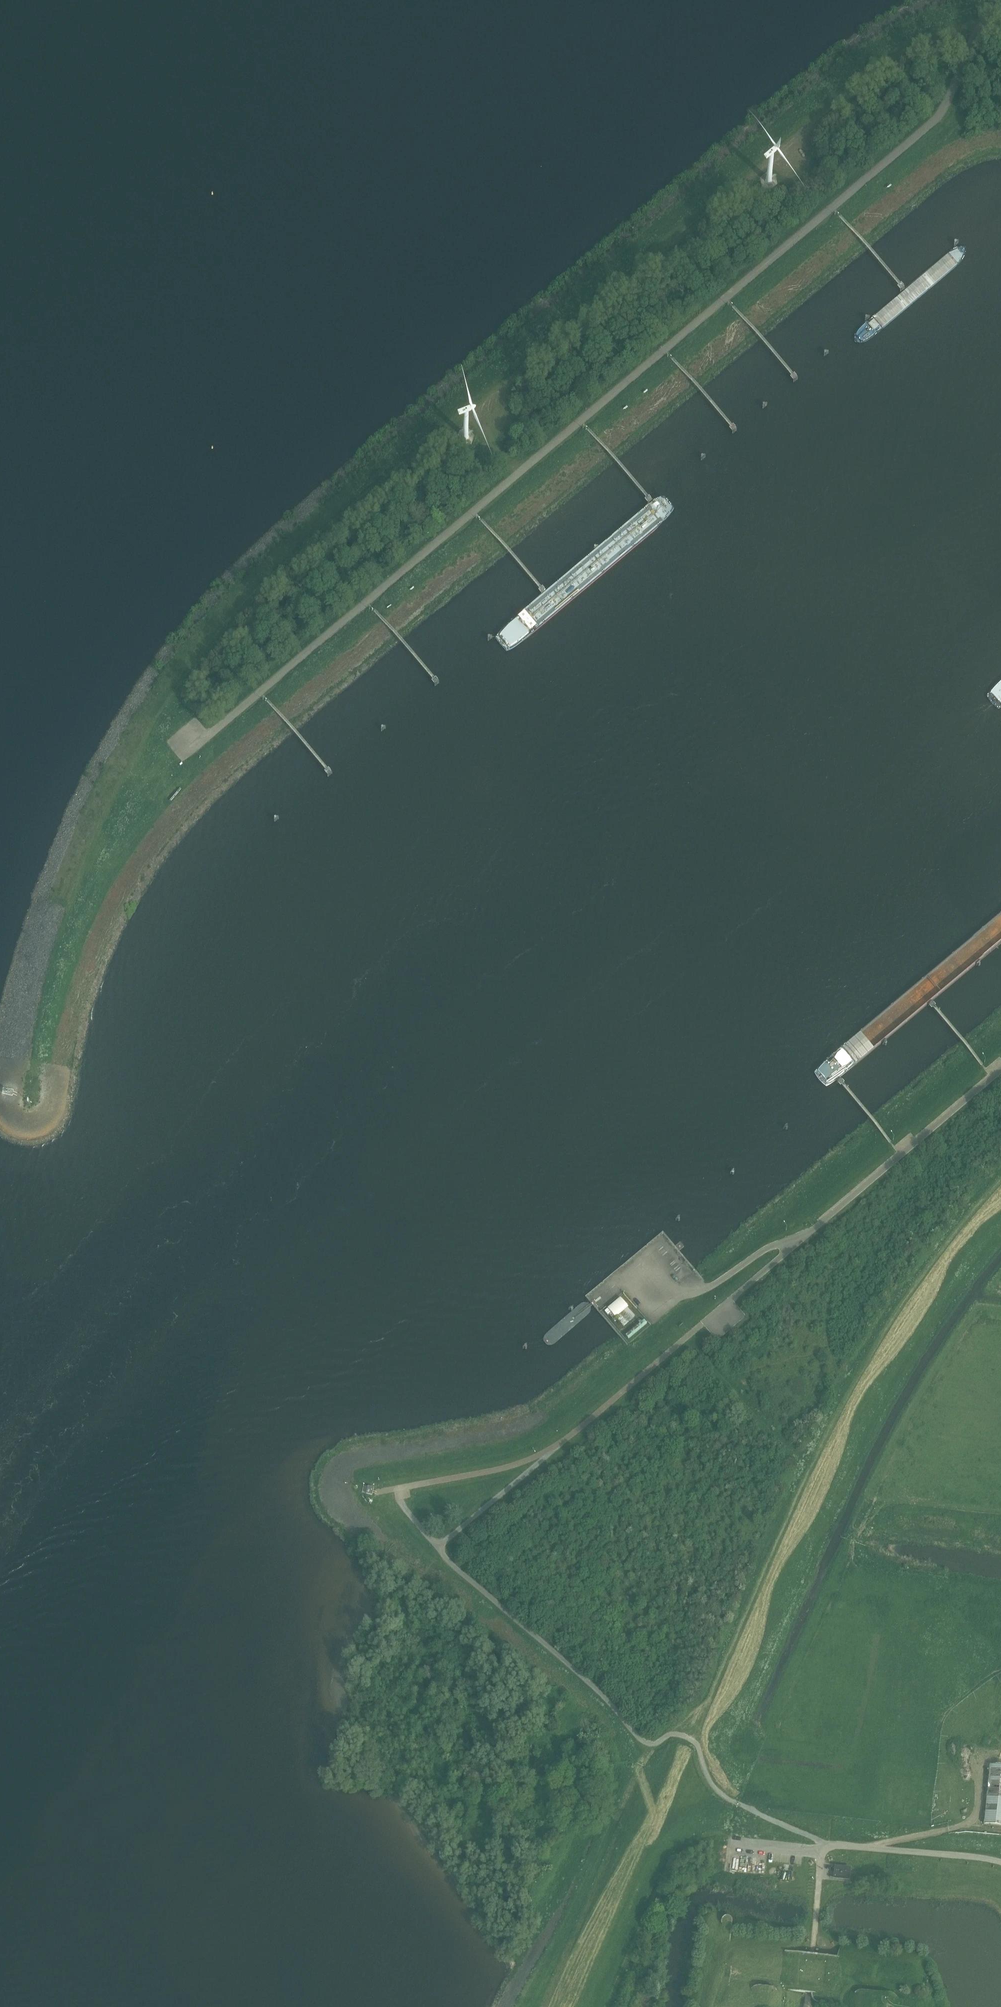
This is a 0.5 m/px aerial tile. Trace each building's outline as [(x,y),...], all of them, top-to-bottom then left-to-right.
[(621,1298),(608,1308),(624,1326),(635,1316),(627,1307),(628,1306),(621,1298)] [(644,1319),(625,1334),(629,1339),(648,1323),(644,1319)] [(984,1824),(1000,1826),(1000,1766),(990,1765),(984,1824)] [(848,1879),(849,1868),(835,1866),(834,1878),(848,1879)] [(733,1965),(731,1964),(729,1985),(730,1986),(731,1977),(732,1977),(733,1977),(736,1982),(737,1982),(738,1982),(739,1981),(740,1980),(741,1978),(742,1977),(742,1974),(742,1973),(741,1971),(741,1970),(740,1969),(739,1969),(738,1969),(734,1973),(733,1973),(732,1973),(733,1965)] [(871,1992),(871,1999),(884,2000),(885,1993),(885,1992),(872,1990),(871,1992)]
